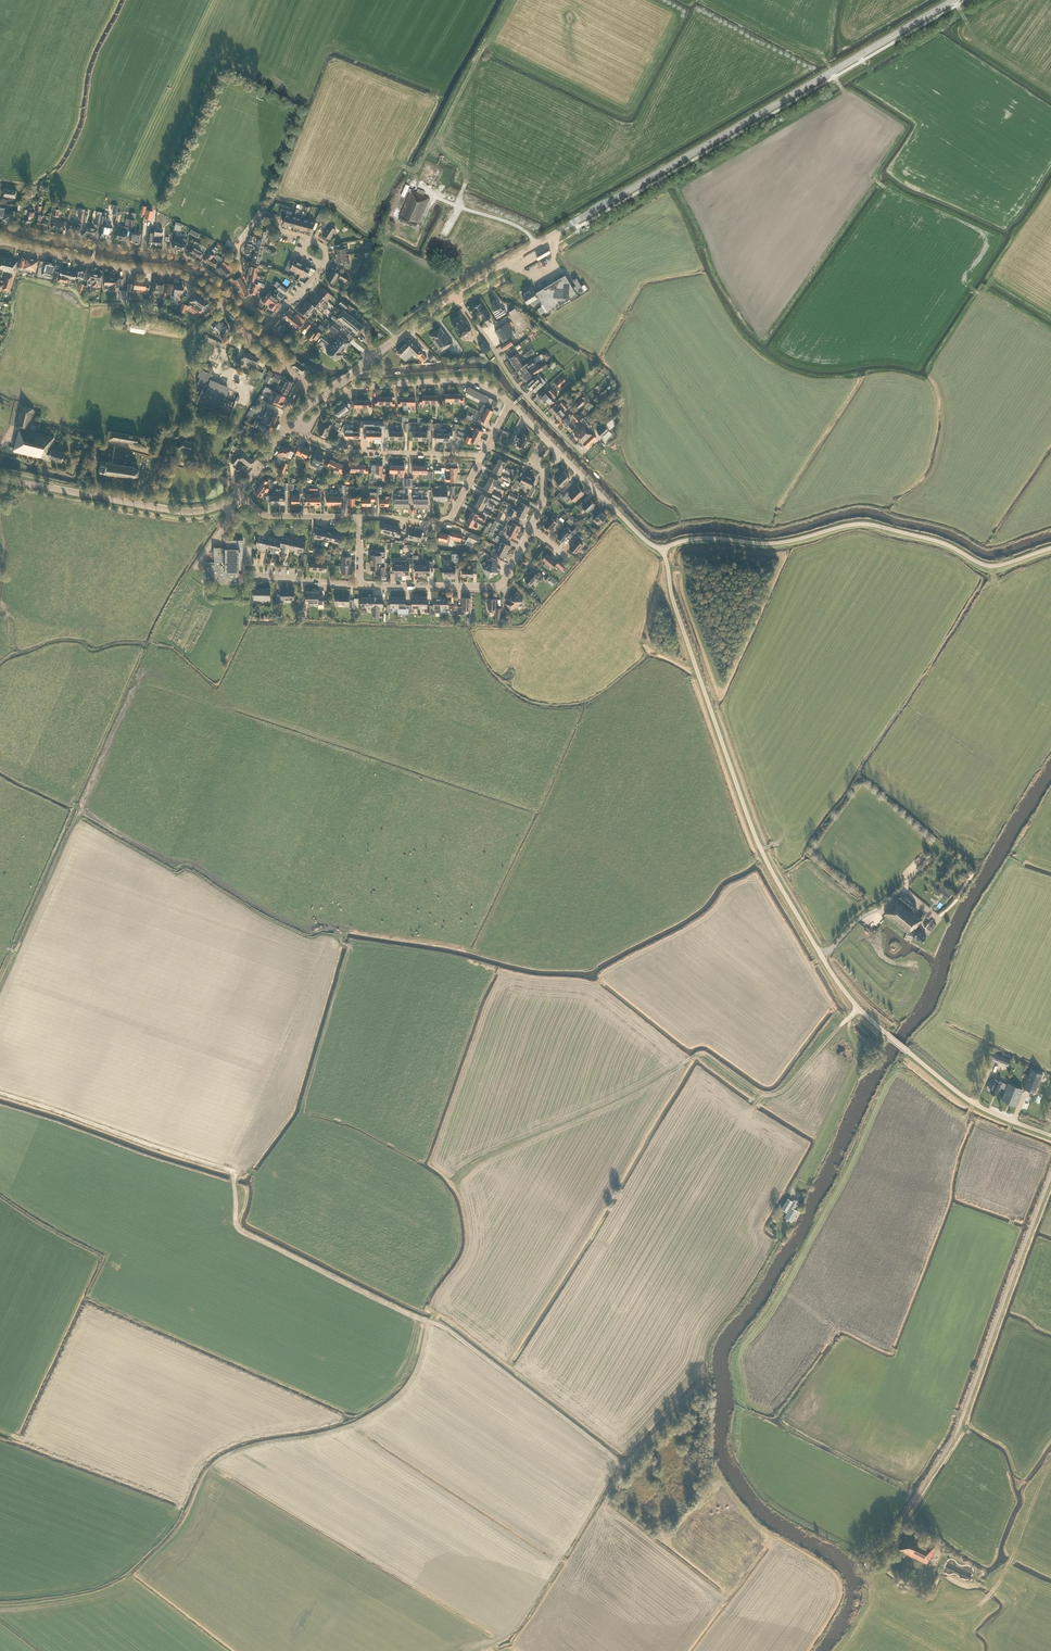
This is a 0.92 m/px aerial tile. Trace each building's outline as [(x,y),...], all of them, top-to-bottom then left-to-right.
[(401,195),(404,197),(407,190),(410,192),(411,190),(408,188),(409,186),(406,184),(401,195)] [(3,189),(2,196),(16,198),(16,191),(3,189)] [(430,199),(424,196),(424,195),(423,195),(425,192),(418,189),(417,192),(411,190),(398,219),(399,220),(416,228),(418,221),(420,222),(430,199)] [(7,211),(8,206),(5,206),(5,204),(0,203),(0,218),(3,218),(3,219),(8,220),(8,221),(11,221),(12,221),(13,212),(7,211)] [(31,224),(34,216),(35,212),(32,211),(33,207),(29,206),(25,222),(31,224)] [(144,218),(151,219),(153,211),(147,209),(144,218)] [(286,213),(286,210),(281,209),(279,216),(284,217),(283,224),(289,225),(291,214),(286,213)] [(294,215),(291,214),(289,225),(294,227),(297,216),(299,210),(296,209),(294,215)] [(324,214),(319,212),(316,219),(320,221),(324,214)] [(35,225),(41,226),(42,220),(43,216),(43,215),(37,214),(35,225)] [(42,220),(41,226),(48,227),(50,217),(43,216),(42,220)] [(294,227),(300,228),(303,218),(297,216),(294,227)] [(65,221),(54,219),(54,218),(53,218),(51,227),(63,230),(65,221)] [(300,228),(306,230),(308,219),(303,218),(300,228)] [(132,226),(131,232),(130,241),(134,241),(134,242),(135,242),(135,243),(137,243),(138,243),(139,243),(141,233),(134,232),(135,226),(134,226),(135,220),(130,219),(129,226),(132,226)] [(308,219),(306,230),(311,231),(314,221),(308,219)] [(326,220),(322,225),(326,228),(322,234),(329,239),(336,230),(328,224),(329,222),(326,220)] [(82,224),(75,222),(69,221),(67,230),(74,231),(80,233),(82,224)] [(91,225),(91,228),(90,234),(97,236),(98,225),(92,223),(91,225)] [(112,231),(112,228),(102,226),(102,230),(101,229),(100,236),(111,238),(112,231)] [(121,226),(121,229),(116,228),(115,238),(126,240),(128,230),(128,227),(121,226)] [(147,244),(153,245),(155,234),(155,231),(148,230),(148,234),(147,244)] [(260,230),(258,237),(265,239),(267,231),(260,230)] [(155,234),(153,245),(162,245),(163,235),(155,234)] [(265,239),(258,237),(250,235),(249,240),(253,241),(253,240),(257,241),(256,244),(263,246),(265,239)] [(175,236),(174,241),(172,247),(184,250),(186,243),(187,239),(175,236)] [(203,245),(198,243),(195,241),(189,252),(201,258),(207,248),(203,245)] [(255,250),(252,261),(259,262),(263,248),(256,246),(251,245),(247,244),(245,254),(249,255),(251,248),(255,250)] [(335,256),(346,254),(345,251),(348,251),(347,245),(341,245),(342,249),(335,249),(335,256)] [(203,260),(209,263),(214,255),(217,251),(211,247),(209,251),(203,260)] [(214,255),(209,263),(215,267),(219,261),(221,262),(223,259),(221,257),(216,254),(216,256),(214,255)] [(346,254),(335,256),(336,262),(343,261),(344,265),(350,264),(349,257),(346,258),(346,254)] [(21,257),(18,267),(17,270),(18,271),(22,272),(22,271),(26,258),(24,258),(24,257),(21,257)] [(3,269),(4,270),(3,271),(6,271),(15,273),(17,261),(9,259),(6,258),(6,259),(0,258),(0,271),(2,272),(3,269)] [(26,258),(22,271),(27,273),(35,274),(38,260),(31,259),(26,258)] [(295,272),(300,262),(294,259),(293,262),(290,269),(295,272)] [(290,269),(293,262),(289,260),(285,269),(289,271),(290,269)] [(47,275),(52,276),(53,276),(56,264),(45,262),(40,261),(37,275),(47,277),(47,275)] [(220,263),(216,268),(226,277),(231,272),(225,268),(227,265),(224,262),(222,264),(220,263)] [(249,266),(247,273),(257,274),(257,271),(258,270),(258,269),(258,268),(259,264),(250,262),(250,266),(249,266)] [(295,272),(300,274),(305,264),(300,262),(295,272)] [(305,264),(300,274),(306,277),(311,267),(305,264)] [(311,267),(306,277),(308,278),(315,269),(311,267)] [(67,283),(68,278),(64,277),(66,271),(61,269),(60,272),(56,271),(55,276),(59,277),(58,280),(67,283)] [(86,272),(77,270),(76,277),(79,278),(78,282),(81,283),(82,279),(84,279),(86,272)] [(345,282),(349,276),(342,272),(340,275),(339,274),(332,270),(327,279),(333,283),(337,277),(338,278),(345,282)] [(76,273),(66,271),(64,277),(68,278),(75,279),(76,273)] [(88,292),(92,292),(95,274),(89,272),(87,282),(87,285),(91,286),(90,289),(89,288),(88,292)] [(258,285),(258,284),(257,284),(253,283),(254,281),(255,281),(257,274),(247,273),(246,280),(249,280),(251,281),(248,288),(251,289),(250,292),(255,294),(258,285)] [(9,291),(11,283),(13,276),(7,274),(5,282),(3,289),(2,292),(7,293),(7,290),(9,291)] [(100,287),(100,284),(102,275),(95,274),(92,292),(92,294),(95,294),(96,290),(96,286),(100,287)] [(229,279),(231,284),(235,283),(241,297),(249,294),(240,275),(229,279)] [(537,294),(541,300),(548,312),(577,295),(565,275),(536,292),(537,294)] [(109,290),(119,290),(119,285),(123,285),(123,278),(119,278),(104,278),(104,289),(109,289),(109,290)] [(577,278),(573,281),(581,295),(585,292),(577,278)] [(142,280),(142,281),(135,280),(134,288),(139,288),(139,291),(145,291),(145,290),(149,291),(149,284),(146,284),(146,281),(146,280),(142,280)] [(164,283),(159,283),(159,282),(156,282),(156,281),(153,281),(153,282),(152,292),(156,292),(155,296),(159,297),(159,293),(163,293),(164,283)] [(162,299),(165,299),(166,297),(166,292),(171,293),(173,284),(164,283),(163,293),(163,296),(162,296),(162,299)] [(280,284),(277,289),(284,294),(287,290),(280,284)] [(175,302),(176,293),(182,294),(182,292),(183,286),(175,285),(174,296),(171,295),(170,301),(175,302)] [(335,298),(331,295),(323,288),(319,293),(327,300),(330,297),(331,298),(331,299),(333,301),(335,298)] [(539,301),(541,300),(537,294),(535,295),(531,288),(522,293),(528,303),(537,297),(539,301)] [(267,303),(269,304),(276,294),(274,293),(271,290),(269,293),(268,293),(262,301),(266,304),(267,303)] [(280,302),(279,301),(281,299),(282,299),(284,296),(279,291),(277,295),(276,294),(269,304),(270,305),(269,307),(273,310),(280,302)] [(187,305),(188,306),(187,309),(195,314),(196,312),(200,314),(203,309),(203,310),(208,302),(195,293),(190,301),(187,305)] [(314,298),(327,308),(328,306),(326,305),(325,304),(324,303),(327,300),(319,293),(314,298)] [(310,303),(316,308),(318,310),(321,307),(322,307),(322,308),(323,308),(323,309),(325,310),(327,308),(314,298),(310,303)] [(342,299),(339,303),(345,308),(349,304),(342,299)] [(504,310),(503,311),(501,307),(496,299),(491,303),(495,309),(493,310),(497,318),(506,313),(504,310)] [(303,305),(316,316),(317,314),(315,312),(314,312),(313,311),(316,308),(310,303),(308,300),(303,305)] [(486,308),(484,309),(481,303),(478,305),(478,304),(475,306),(475,307),(474,307),(479,315),(481,314),(485,321),(492,317),(486,308)] [(316,316),(303,305),(299,310),(307,318),(310,314),(311,315),(311,316),(314,318),(316,316)] [(511,314),(517,310),(513,305),(507,308),(511,314)] [(287,321),(292,315),(291,314),(293,311),(290,308),(288,311),(287,311),(282,317),(287,321)] [(344,328),(345,327),(350,332),(352,330),(356,333),(357,334),(363,326),(344,310),(337,318),(338,318),(335,321),(344,328)] [(293,326),(298,320),(299,320),(301,318),(296,313),(294,316),(292,315),(287,321),(293,326)] [(468,332),(471,330),(466,321),(465,321),(461,315),(451,321),(455,328),(455,329),(460,337),(468,332)] [(293,326),(298,330),(303,324),(302,323),(305,320),(301,318),(299,320),(298,320),(293,326)] [(130,327),(145,330),(146,321),(132,319),(130,327)] [(228,329),(226,326),(219,319),(212,326),(219,333),(217,335),(223,338),(228,329)] [(344,329),(344,328),(335,321),(329,329),(335,334),(341,327),(344,329)] [(326,325),(322,322),(318,327),(322,331),(326,325)] [(513,335),(510,331),(513,329),(508,322),(506,324),(505,324),(495,330),(503,342),(513,335)] [(441,352),(450,346),(449,345),(453,342),(445,332),(445,333),(440,328),(430,335),(435,342),(434,342),(441,352)] [(315,329),(313,332),(310,330),(306,336),(311,341),(313,338),(316,340),(319,337),(318,337),(321,334),(315,329)] [(339,335),(332,343),(335,345),(334,346),(336,348),(335,350),(341,354),(349,343),(339,335)] [(504,350),(513,344),(510,339),(500,345),(504,350)] [(423,362),(427,357),(410,340),(397,352),(405,360),(413,352),(423,362)] [(491,350),(484,340),(478,344),(483,351),(479,354),(482,358),(489,359),(485,354),(491,350)] [(338,357),(341,354),(335,350),(336,348),(334,346),(335,345),(332,343),(329,348),(326,352),(335,359),(337,356),(338,357)] [(526,359),(535,352),(532,348),(524,355),(526,359)] [(259,367),(257,366),(260,359),(243,351),(240,359),(236,357),(233,364),(241,368),(244,361),(253,364),(251,369),(257,372),(255,376),(261,378),(263,373),(258,370),(259,367)] [(510,359),(513,364),(521,359),(519,357),(521,356),(519,353),(517,354),(510,359)] [(306,367),(305,366),(306,365),(303,363),(302,364),(296,359),(296,360),(295,359),(291,365),(301,374),(305,369),(306,367)] [(513,364),(517,370),(525,365),(521,359),(513,364)] [(521,375),(528,370),(527,368),(536,362),(534,359),(525,365),(517,370),(521,375)] [(546,364),(542,367),(541,365),(532,370),(535,374),(543,369),(548,366),(546,364)] [(219,386),(210,382),(211,379),(213,375),(211,374),(213,370),(211,369),(208,368),(207,367),(205,366),(204,370),(200,369),(197,376),(199,377),(197,384),(199,388),(202,389),(196,403),(197,404),(197,403),(214,410),(229,416),(228,417),(229,417),(235,402),(234,403),(224,399),(223,398),(225,395),(226,395),(228,390),(220,386),(219,386)] [(529,371),(528,370),(521,375),(524,381),(532,376),(531,376),(532,375),(531,373),(530,373),(529,371)] [(282,376),(275,373),(272,379),(278,383),(282,376)] [(546,381),(544,379),(542,381),(540,378),(537,375),(534,378),(527,384),(532,389),(538,383),(541,386),(546,381)] [(561,385),(566,381),(563,378),(557,383),(559,386),(561,385)] [(276,389),(279,391),(286,394),(292,382),(285,379),(283,383),(280,381),(276,389)] [(544,402),(554,392),(551,389),(549,391),(546,394),(544,392),(543,393),(539,397),(544,402)] [(273,402),(281,406),(283,403),(282,402),(285,396),(275,391),(274,393),(276,394),(274,397),(275,397),(273,402)] [(555,393),(554,392),(544,402),(549,407),(553,403),(554,402),(552,400),(559,394),(557,391),(555,393)] [(453,401),(453,394),(446,394),(446,397),(443,397),(443,402),(446,402),(446,401),(453,401)] [(460,394),(453,394),(453,401),(460,401),(460,402),(463,402),(463,397),(460,397),(460,394)] [(430,403),(430,396),(423,396),(423,399),(420,399),(420,404),(423,404),(423,402),(430,403)] [(438,396),(430,396),(430,403),(437,403),(437,404),(440,404),(440,399),(437,399),(438,396)] [(252,410),(255,406),(257,407),(259,404),(261,405),(264,400),(258,397),(252,404),(250,409),(252,410)] [(385,404),(385,397),(378,397),(378,401),(375,401),(375,405),(378,405),(378,404),(385,404)] [(392,397),(385,397),(385,404),(392,404),(392,405),(395,405),(395,401),(392,401),(392,397)] [(401,406),(401,404),(408,404),(409,397),(402,397),(401,401),(399,401),(398,406),(401,406)] [(353,407),(351,405),(347,399),(334,410),(339,416),(343,414),(343,415),(346,413),(347,414),(350,411),(353,407)] [(362,400),(362,407),(369,407),(369,409),(372,409),(372,404),(369,404),(369,400),(362,400)] [(550,409),(555,414),(566,404),(563,401),(558,406),(556,404),(554,405),(550,409)] [(479,411),(484,414),(490,417),(494,411),(488,407),(488,406),(483,403),(479,411)] [(566,410),(569,407),(567,405),(566,404),(563,407),(561,409),(555,414),(560,419),(564,415),(565,414),(563,412),(562,411),(564,409),(566,410)] [(15,446),(13,451),(48,460),(48,458),(61,462),(64,453),(51,449),(52,446),(54,437),(28,430),(33,409),(21,406),(20,410),(16,426),(20,427),(20,428),(19,428),(15,446)] [(260,411),(258,413),(262,415),(262,414),(264,415),(274,420),(277,415),(267,410),(265,413),(260,411)] [(262,415),(258,413),(257,416),(262,419),(261,421),(262,422),(261,422),(263,423),(271,427),(274,420),(264,415),(262,414),(262,415)] [(574,413),(571,415),(569,418),(567,416),(566,417),(561,421),(566,426),(572,421),(577,416),(574,413)] [(487,423),(490,417),(484,414),(483,417),(478,415),(477,418),(481,420),(487,423)] [(577,426),(575,424),(580,419),(577,416),(572,421),(566,426),(571,431),(575,427),(577,426)] [(267,432),(270,427),(255,420),(252,425),(256,427),(255,428),(253,433),(260,435),(262,430),(267,432)] [(367,438),(374,439),(375,421),(369,421),(364,421),(364,426),(370,427),(370,429),(367,429),(367,438)] [(330,428),(332,424),(330,422),(329,424),(327,424),(326,426),(323,425),(319,433),(326,436),(330,428)] [(437,437),(437,440),(443,440),(444,429),(441,429),(441,432),(442,432),(441,433),(437,433),(437,430),(436,430),(436,424),(433,423),(432,437),(437,437)] [(589,429),(585,425),(579,430),(580,431),(575,435),(585,446),(586,447),(597,438),(589,429)] [(609,430),(605,425),(598,432),(602,437),(609,430)] [(177,447),(191,452),(193,446),(194,442),(181,437),(184,428),(178,426),(174,437),(180,439),(178,446),(177,447)] [(474,434),(480,437),(483,431),(477,428),(473,426),(472,429),(476,431),(474,434)] [(444,429),(443,440),(450,441),(450,438),(453,438),(453,431),(450,431),(450,433),(445,433),(445,432),(446,432),(447,429),(444,429)] [(141,437),(111,431),(109,431),(107,439),(108,439),(108,441),(111,441),(111,439),(137,444),(138,438),(140,438),(141,437)] [(513,433),(509,440),(515,443),(516,442),(518,443),(517,445),(525,448),(530,438),(523,434),(521,438),(519,437),(519,436),(513,433)] [(477,444),(480,437),(474,434),(472,438),(468,436),(466,434),(463,440),(470,443),(471,441),(477,444)] [(294,452),(291,450),(283,446),(282,446),(279,452),(277,456),(286,460),(287,456),(291,458),(294,452)] [(302,456),(302,455),(307,457),(310,450),(310,449),(307,447),(307,448),(304,447),(304,448),(301,446),(300,446),(299,446),(296,454),(302,456)] [(243,452),(238,458),(250,467),(254,461),(243,452)] [(314,466),(319,468),(318,469),(321,470),(326,460),(323,458),(324,456),(316,453),(311,465),(314,466)] [(241,472),(246,465),(239,460),(240,459),(236,456),(231,462),(235,465),(234,467),(241,472)] [(335,468),(337,462),(331,459),(329,462),(327,461),(325,465),(328,467),(328,465),(335,468)] [(497,465),(504,468),(505,466),(507,462),(500,459),(497,465)] [(344,465),(337,462),(335,468),(341,471),(340,472),(343,474),(345,469),(342,468),(344,465)] [(99,473),(133,478),(137,476),(138,477),(138,476),(137,476),(138,471),(139,470),(138,470),(134,467),(131,467),(113,464),(112,464),(106,463),(106,465),(100,464),(99,470),(100,470),(99,473)] [(359,471),(359,464),(352,464),(352,468),(349,468),(349,472),(352,472),(352,471),(359,471)] [(366,465),(359,464),(359,471),(366,471),(366,473),(368,473),(369,468),(366,468),(366,465)] [(383,473),(383,465),(377,465),(372,465),(372,473),(370,473),(370,481),(374,481),(374,473),(377,473),(383,473)] [(497,465),(494,470),(501,474),(503,470),(513,475),(514,473),(506,469),(497,465)] [(428,466),(421,466),(420,473),(423,473),(423,478),(433,479),(433,472),(428,471),(428,466)] [(530,476),(525,473),(520,482),(517,480),(513,487),(517,489),(519,486),(521,487),(522,484),(525,486),(529,478),(530,476)] [(559,488),(563,492),(571,484),(568,481),(570,478),(565,473),(557,481),(561,486),(559,488)] [(488,482),(495,486),(498,480),(491,476),(488,482)] [(531,496),(535,488),(531,487),(535,479),(530,476),(529,478),(525,486),(530,488),(527,494),(531,496)] [(257,490),(255,493),(261,497),(265,492),(267,493),(270,489),(265,486),(268,482),(264,479),(261,483),(261,484),(259,483),(255,489),(257,490)] [(488,482),(485,488),(492,492),(494,488),(499,491),(500,489),(497,487),(495,486),(488,482)] [(327,505),(335,505),(335,496),(330,496),(330,493),(329,493),(329,485),(324,485),(324,493),(327,493),(327,505)] [(344,497),(344,492),(345,492),(345,485),(342,485),(342,492),(338,492),(338,496),(335,496),(335,505),(342,505),(342,497),(344,497)] [(580,496),(581,497),(584,494),(583,493),(584,493),(578,487),(571,494),(568,491),(562,496),(567,501),(571,497),(575,501),(580,496)] [(272,503),(278,504),(279,488),(276,488),(276,496),(275,496),(275,494),(273,494),(272,495),(268,495),(268,501),(272,501),(272,503)] [(434,500),(448,500),(448,491),(434,491),(434,500)] [(375,501),(375,496),(375,492),(371,492),(371,496),(369,495),(369,498),(363,498),(363,505),(371,505),(371,501),(375,501)] [(508,496),(516,500),(518,496),(511,492),(508,496)] [(479,500),(492,506),(493,504),(489,502),(488,501),(490,498),(482,494),(479,500)] [(295,495),(295,496),(292,496),(292,504),(300,504),(300,496),(300,495),(295,495)] [(384,499),(381,498),(380,506),(389,506),(389,499),(389,496),(385,496),(384,499)] [(595,504),(590,499),(585,505),(582,502),(578,507),(582,511),(585,509),(588,512),(590,509),(591,510),(592,510),(594,508),(594,507),(593,506),(595,504)] [(492,506),(479,500),(476,506),(483,509),(485,505),(490,508),(492,506)] [(528,512),(531,507),(521,502),(518,508),(528,512)] [(528,512),(518,508),(517,511),(512,508),(509,514),(515,517),(517,514),(525,518),(528,512)] [(473,511),(469,518),(476,521),(477,517),(481,519),(483,517),(479,515),(479,514),(473,511)] [(604,523),(605,522),(605,520),(604,519),(607,516),(602,511),(596,517),(594,514),(588,520),(591,523),(594,520),(598,525),(601,522),(602,523),(604,523)] [(506,526),(518,532),(521,526),(519,526),(514,523),(516,520),(510,517),(508,516),(506,519),(508,520),(507,522),(506,526)] [(555,525),(558,528),(563,522),(557,517),(555,520),(552,518),(545,526),(550,530),(555,525)] [(476,521),(469,518),(466,524),(472,527),(476,529),(478,526),(474,524),(476,521)] [(392,535),(400,537),(401,531),(398,530),(399,527),(383,523),(381,532),(392,534),(392,535)] [(499,534),(501,535),(507,538),(509,534),(515,538),(518,532),(506,526),(504,529),(503,531),(501,530),(499,534)] [(324,540),(326,530),(318,529),(316,538),(324,540)] [(563,542),(568,536),(571,538),(575,534),(570,529),(568,532),(565,529),(558,537),(563,542)] [(334,532),(326,530),(324,540),(332,542),(334,532)] [(410,530),(408,538),(413,540),(414,539),(421,541),(420,542),(425,543),(426,536),(422,535),(422,532),(410,530)] [(440,532),(439,539),(447,541),(448,538),(461,541),(462,534),(452,531),(451,535),(440,532)] [(342,534),(334,532),(332,542),(340,543),(342,534)] [(479,543),(481,537),(470,532),(466,542),(470,544),(472,542),(475,543),(476,541),(479,543)] [(259,550),(262,550),(265,535),(259,534),(259,535),(257,534),(256,539),(258,540),(257,545),(260,546),(259,550)] [(576,553),(583,545),(579,541),(583,538),(578,534),(572,540),(574,543),(570,548),(576,553)] [(271,537),(265,535),(262,550),(264,551),(265,547),(268,547),(271,537)] [(283,535),(282,539),(281,546),(284,546),(283,551),(285,551),(289,536),(283,535)] [(508,551),(511,546),(505,543),(506,539),(500,536),(497,535),(494,541),(500,543),(498,546),(508,551)] [(292,548),(294,537),(289,536),(285,551),(288,552),(289,548),(292,548)] [(273,553),(276,538),(271,537),(268,547),(272,548),(271,552),(273,553)] [(300,539),(294,537),(292,548),(295,549),(294,553),(297,554),(300,539)] [(282,539),(276,538),(273,553),(275,553),(276,549),(280,550),(281,546),(282,539)] [(300,539),(297,554),(299,554),(300,550),(303,551),(306,540),(300,539)] [(238,570),(243,570),(243,540),(226,540),(226,548),(220,548),(214,548),(214,556),(214,560),(207,560),(207,572),(211,572),(210,583),(238,583),(238,582),(242,582),(242,573),(238,573),(238,570)] [(498,546),(497,550),(494,548),(491,554),(498,557),(499,554),(506,557),(508,551),(498,546)] [(371,558),(370,562),(382,562),(382,558),(385,558),(385,552),(378,552),(378,555),(371,555),(371,558)] [(552,568),(557,562),(551,557),(547,554),(543,559),(546,562),(544,565),(548,569),(550,566),(552,568)] [(419,575),(423,575),(423,564),(420,564),(420,561),(418,561),(418,555),(413,555),(413,557),(413,568),(416,568),(416,575),(419,575)] [(342,565),(351,565),(352,557),(342,556),(342,565)] [(409,568),(413,568),(413,557),(408,557),(407,558),(407,564),(402,564),(402,575),(406,575),(409,575),(409,568)] [(402,575),(402,564),(398,564),(398,561),(396,561),(396,558),(393,558),(393,561),(392,561),(392,567),(395,568),(395,574),(398,575),(402,575)] [(489,577),(498,572),(495,566),(499,564),(496,560),(492,558),(488,560),(491,564),(484,568),(489,577)] [(452,576),(456,576),(456,568),(459,568),(459,560),(452,560),(452,567),(445,567),(445,575),(451,575),(451,576),(452,576)] [(566,565),(560,560),(556,564),(562,570),(566,565)] [(310,570),(318,571),(319,561),(311,561),(310,570)] [(319,561),(318,571),(327,572),(328,562),(319,561)] [(423,564),(423,575),(426,576),(426,575),(430,575),(430,568),(433,568),(433,561),(428,561),(428,564),(423,564)] [(382,567),(382,562),(370,562),(370,566),(371,566),(371,569),(378,569),(378,575),(385,575),(385,567),(382,567)] [(463,576),(473,576),(473,573),(477,573),(477,562),(473,562),(473,568),(463,568),(463,576)] [(351,573),(351,565),(342,565),(342,573),(351,573)] [(525,580),(531,585),(537,578),(540,581),(544,576),(539,572),(537,574),(533,571),(530,574),(528,576),(525,580)] [(254,599),(270,599),(271,588),(254,588),(254,599)] [(278,595),(277,602),(284,602),(284,599),(294,600),(294,590),(286,590),(286,589),(281,589),(281,595),(278,595)] [(306,610),(306,608),(306,603),(315,603),(315,604),(324,604),(324,596),(319,596),(319,592),(306,592),(306,600),(302,600),(302,610),(304,610),(306,610)] [(517,593),(516,593),(508,599),(510,601),(506,603),(511,610),(515,608),(514,607),(518,604),(519,605),(520,606),(521,606),(522,605),(523,604),(523,602),(522,601),(523,601),(520,597),(521,597),(518,593),(517,593)] [(350,605),(349,608),(353,608),(354,600),(350,600),(350,595),(335,595),(335,600),(338,600),(337,605),(350,605)] [(383,607),(383,598),(361,597),(361,606),(373,607),(373,616),(380,616),(380,607),(383,607)] [(398,608),(398,597),(391,597),(391,604),(388,604),(387,612),(393,612),(393,608),(398,608)] [(409,612),(409,605),(406,605),(406,597),(398,597),(398,608),(398,614),(409,614),(409,612)] [(414,608),(420,608),(420,597),(412,597),(412,605),(409,605),(409,612),(414,612),(414,608)] [(425,612),(430,612),(430,605),(427,605),(427,597),(420,597),(420,608),(425,608),(425,612)] [(441,608),(441,598),(434,597),(434,605),(430,605),(430,612),(436,612),(436,608),(441,608)] [(449,598),(441,598),(441,608),(447,608),(447,613),(449,613),(449,614),(454,614),(454,605),(452,605),(449,605),(449,598)] [(471,598),(463,598),(462,607),(458,607),(458,614),(464,614),(464,610),(471,610),(471,598)] [(497,599),(489,598),(488,611),(490,612),(496,612),(495,617),(502,617),(502,609),(496,609),(497,599)] [(929,856),(922,863),(926,867),(933,860),(929,856)] [(962,877),(966,880),(969,876),(965,873),(963,872),(960,876),(962,877)] [(943,887),(941,892),(951,896),(953,891),(943,887)] [(923,919),(917,914),(912,910),(915,906),(916,904),(902,893),(885,914),(908,933),(909,932),(921,942),(926,937),(925,936),(926,935),(923,932),(922,933),(915,928),(923,919)] [(933,930),(938,923),(933,920),(928,927),(933,930)] [(868,1042),(864,1047),(869,1051),(873,1045),(868,1042)] [(1001,1063),(1004,1057),(994,1053),(992,1059),(995,1061),(1001,1063)] [(1043,1074),(1030,1069),(1028,1075),(1025,1081),(1023,1088),(1036,1093),(1038,1086),(1040,1080),(1043,1074)] [(990,1082),(989,1086),(987,1090),(990,1092),(997,1094),(1000,1087),(1005,1089),(1007,1084),(1002,1082),(995,1079),(992,1078),(990,1082)] [(1016,1106),(1023,1089),(1007,1083),(1007,1084),(1005,1089),(1001,1099),(1001,1100),(1016,1106)] [(790,1205),(793,1201),(788,1198),(782,1209),(787,1212),(784,1217),(792,1221),(793,1219),(794,1219),(796,1217),(795,1216),(798,1210),(795,1208),(790,1205)] [(793,1201),(790,1205),(795,1208),(798,1202),(793,1199),(793,1201)] [(908,1531),(899,1550),(904,1552),(910,1554),(910,1555),(927,1563),(929,1558),(930,1558),(936,1544),(908,1531)]
